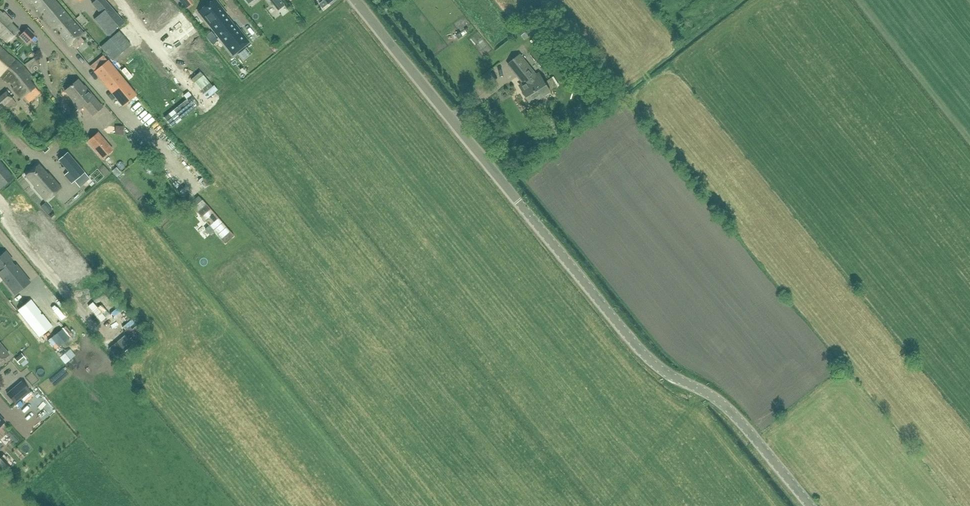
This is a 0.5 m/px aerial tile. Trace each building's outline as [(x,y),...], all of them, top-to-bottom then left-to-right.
[(54,0),(25,0),(28,3),(30,3),(43,18),(51,28),(55,27),(60,33),(58,35),(67,46),(69,44),(70,46),(71,45),(75,49),(84,42),(79,36),(82,33),(54,0)] [(124,22),(105,0),(95,0),(91,4),(99,14),(93,19),(108,36),(124,22)] [(143,9),(153,0),(135,0),(143,9)] [(143,9),(160,28),(175,15),(162,0),(153,0),(143,9)] [(226,24),(221,18),(226,15),(214,0),(213,0),(198,12),(215,33),(226,24)] [(277,11),(284,6),(279,0),(269,0),(277,11)] [(0,12),(0,35),(2,37),(8,43),(17,33),(11,27),(8,25),(12,21),(4,12),(1,14),(0,12)] [(524,39),(536,29),(530,22),(518,31),(524,39)] [(230,30),(226,24),(215,33),(232,54),(247,41),(235,26),(230,30)] [(23,32),(31,40),(35,36),(27,28),(23,32)] [(141,46),(126,58),(141,77),(157,65),(141,46)] [(2,78),(7,83),(10,81),(15,86),(12,88),(22,99),(24,97),(28,103),(40,93),(38,91),(35,88),(36,87),(29,79),(31,77),(16,61),(10,56),(7,54),(0,48),(0,76),(2,78)] [(537,76),(520,55),(508,64),(527,88),(523,91),(531,104),(551,92),(550,91),(558,86),(552,77),(545,82),(540,75),(537,76)] [(176,88),(157,65),(141,77),(155,94),(157,93),(162,100),(176,88)] [(106,87),(122,106),(136,95),(120,76),(106,87)] [(85,90),(77,81),(65,91),(73,100),(72,101),(78,109),(83,105),(92,115),(101,107),(86,90),(85,90)] [(15,104),(4,92),(0,95),(0,110),(2,112),(11,105),(12,106),(15,104)] [(112,150),(97,132),(86,141),(102,159),(112,150)] [(72,183),(74,181),(84,173),(67,152),(58,160),(68,171),(67,172),(66,173),(64,175),(72,183)] [(106,166),(113,160),(110,156),(103,162),(106,166)] [(140,163),(149,173),(155,168),(146,158),(140,163)] [(13,177),(0,162),(0,188),(13,177)] [(50,177),(39,164),(25,176),(36,189),(35,190),(45,201),(61,188),(51,176),(50,177)] [(116,169),(111,172),(119,182),(123,179),(116,169)] [(0,256),(0,276),(15,294),(29,282),(16,265),(14,266),(10,262),(12,260),(5,252),(0,256)] [(8,355),(0,345),(0,362),(8,355)] [(70,349),(64,354),(68,360),(75,355),(70,349)] [(14,359),(19,364),(20,363),(23,366),(28,362),(26,359),(24,356),(25,356),(22,353),(21,354),(21,353),(14,359)] [(13,403),(28,391),(21,382),(6,395),(13,403)]
